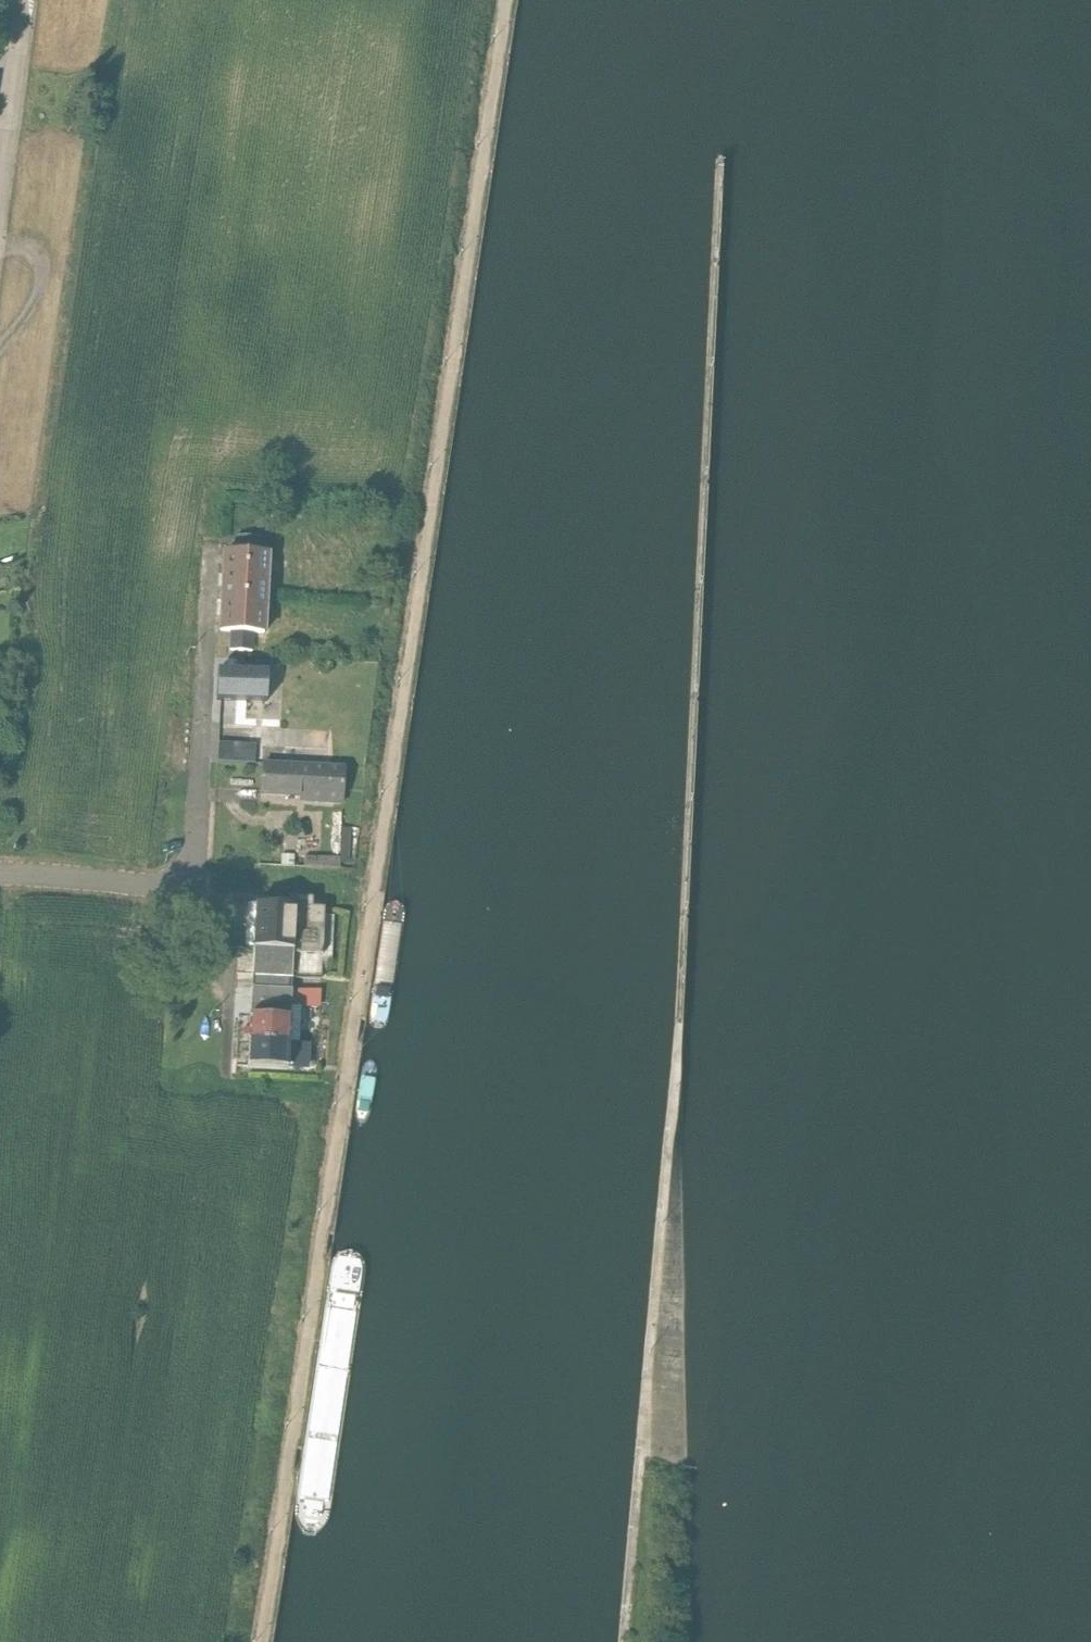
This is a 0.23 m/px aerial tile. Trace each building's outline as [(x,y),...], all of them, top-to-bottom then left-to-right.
[(239,497),(230,504),(237,512),(246,504),(239,497)] [(232,547),(265,549),(266,533),(233,532),(232,547)] [(220,588),(269,590),(271,549),(265,549),(232,547),(223,547),(220,588)] [(269,590),(220,588),(218,629),(230,629),(254,630),(266,631),(269,590)] [(254,630),(230,629),(229,646),(253,647),(254,630)] [(219,668),(218,696),(266,697),(267,669),(219,668)] [(307,726),(306,748),(329,749),(330,727),(307,726)] [(218,739),(217,757),(256,759),(257,741),(218,739)] [(299,793),(300,760),(270,758),(262,758),(261,791),(299,793)] [(300,760),(299,793),(299,799),(343,801),(346,762),(310,760),(300,760)] [(281,855),(281,861),(294,861),(295,851),(282,850),(281,855)] [(304,856),(304,863),(340,864),(341,853),(304,852),(304,856)] [(252,983),(293,985),(293,974),(293,972),(301,973),(302,949),(323,951),(325,903),(313,903),(313,893),(289,892),(289,900),(298,900),(295,948),(254,946),(253,969),(252,971),(252,983)] [(251,946),(254,898),(247,897),(245,943),(251,946)] [(254,898),(251,946),(254,946),(295,948),(298,900),(289,900),(254,898)] [(290,1039),(289,1064),(309,1065),(311,1039),(300,1039),(302,1003),(292,1003),(293,985),(252,983),(250,1011),(291,1013),(290,1039)] [(248,1037),(290,1039),(291,1013),(250,1011),(249,1011),(248,1037)] [(290,1039),(248,1037),(247,1062),(289,1064),(290,1039)]
